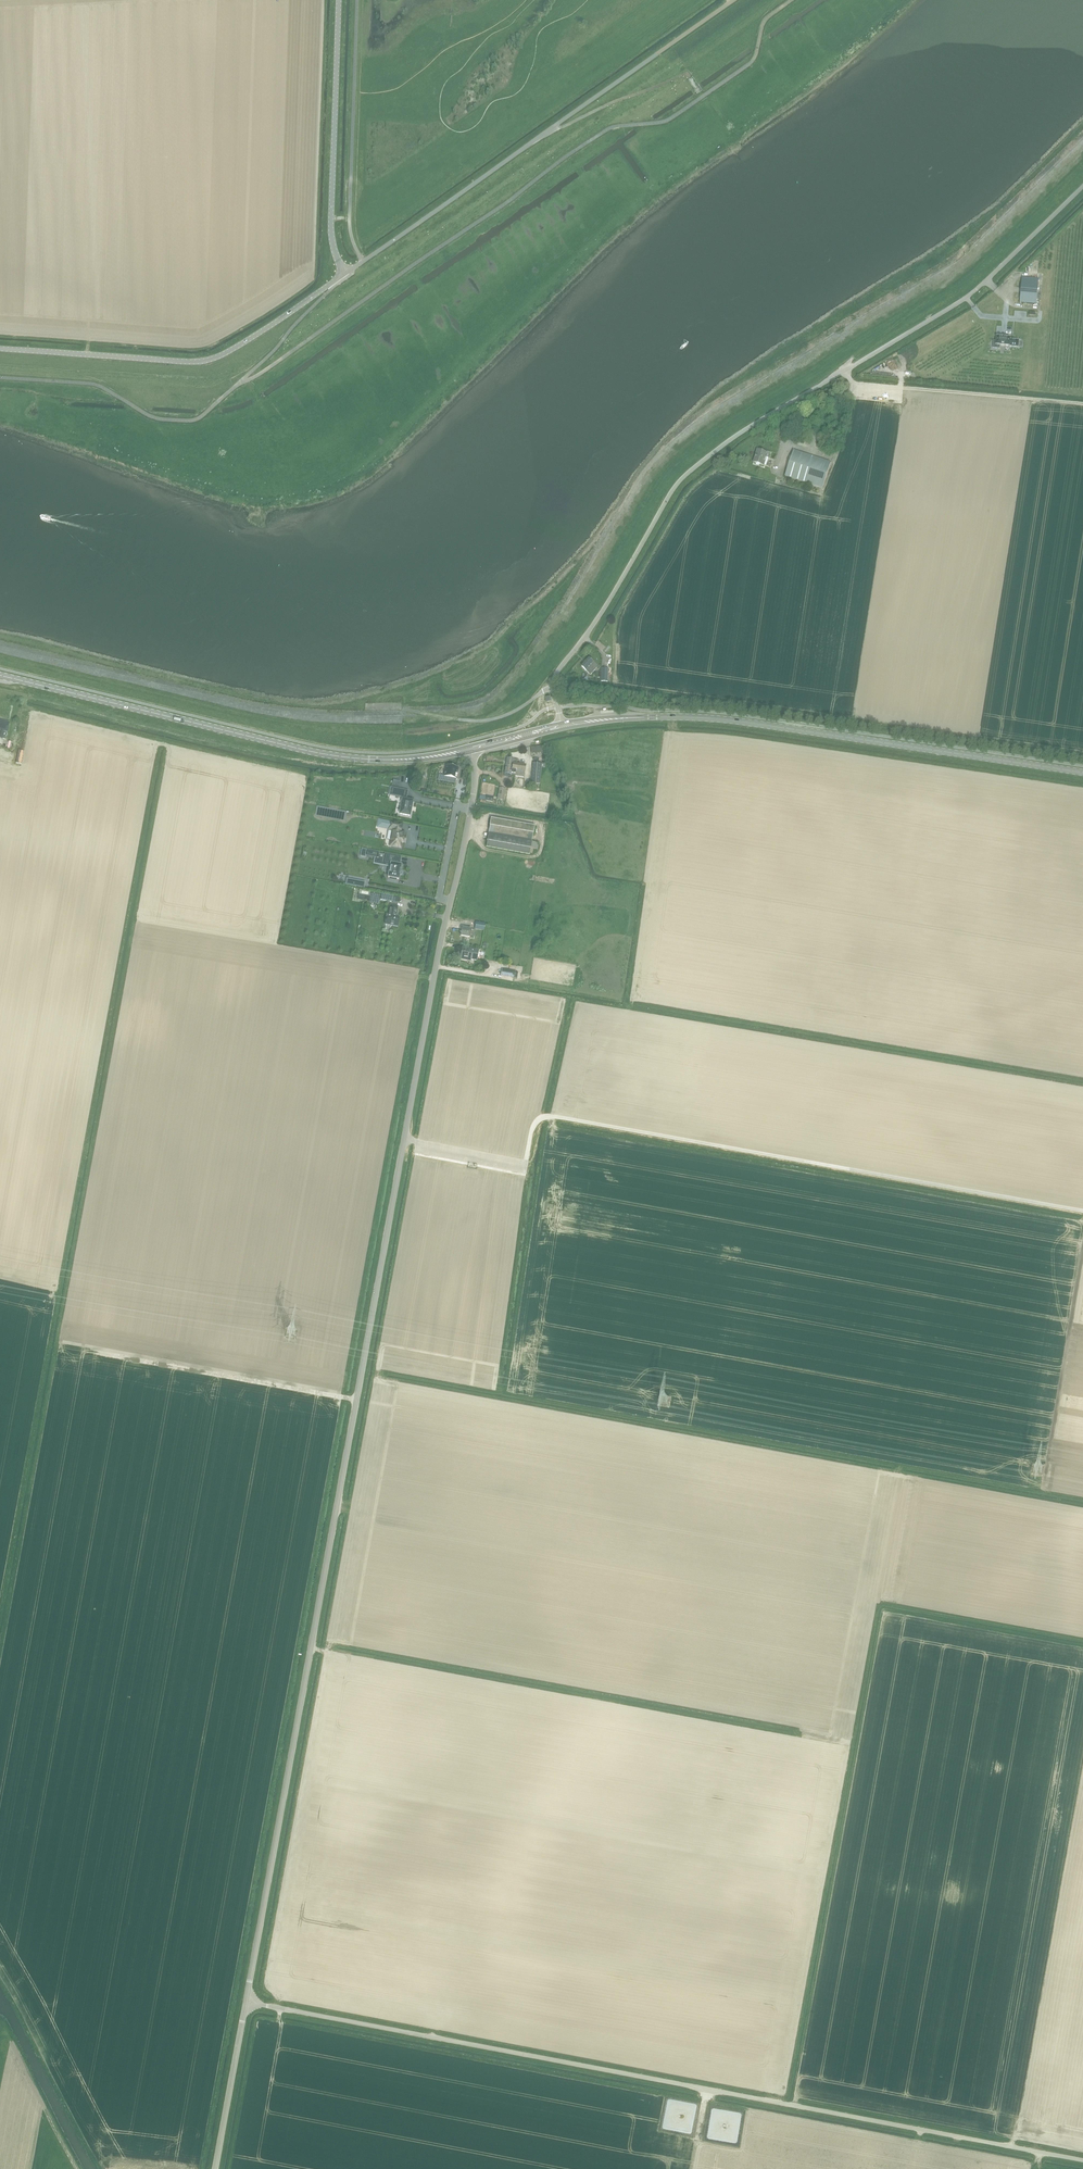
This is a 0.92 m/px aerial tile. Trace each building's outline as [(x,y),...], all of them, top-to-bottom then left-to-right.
[(1022,278),(1020,303),(1037,304),(1039,279),(1022,278)] [(1010,346),(1018,346),(1018,339),(1011,338),(1011,337),(999,336),(998,345),(1010,346)] [(757,450),(753,463),(764,466),(767,457),(769,458),(770,453),(764,451),(764,452),(757,450)] [(785,477),(795,480),(822,489),(830,463),(794,451),(785,477)] [(591,675),(598,666),(589,658),(582,667),(591,675)] [(3,739),(5,739),(7,732),(9,723),(0,720),(0,730),(0,732),(0,738),(3,739)] [(531,747),(532,754),(544,753),(543,746),(531,747)] [(516,770),(515,776),(524,777),(526,765),(517,764),(517,760),(507,758),(506,766),(512,768),(512,770),(516,770)] [(531,782),(538,782),(541,783),(542,767),(545,768),(546,764),(540,763),(540,764),(533,763),(531,782)] [(444,777),(456,779),(458,768),(446,766),(444,777)] [(504,774),(509,775),(508,777),(511,778),(512,775),(515,776),(516,770),(512,770),(512,768),(506,766),(504,774)] [(438,778),(438,782),(455,785),(456,781),(456,779),(444,777),(439,776),(438,778)] [(391,787),(390,796),(402,798),(399,815),(411,817),(414,801),(407,799),(408,791),(391,787)] [(504,801),(506,790),(499,789),(497,800),(504,801)] [(379,819),(377,828),(388,830),(387,830),(392,831),(389,847),(401,849),(403,843),(403,844),(405,837),(404,837),(405,831),(402,831),(403,823),(389,821),(379,819)] [(491,819),(486,847),(530,854),(531,849),(538,850),(539,843),(532,842),(534,827),(491,819)] [(401,856),(388,854),(386,862),(391,863),(390,867),(388,867),(388,872),(389,872),(388,877),(390,877),(390,879),(396,880),(397,879),(399,879),(402,864),(400,864),(401,856)] [(347,878),(345,885),(364,888),(366,882),(347,878)] [(369,900),(368,902),(373,903),(379,904),(380,899),(381,895),(370,893),(370,896),(369,900)] [(398,906),(391,905),(389,916),(387,915),(385,924),(398,926),(399,918),(396,917),(398,906)] [(475,929),(484,931),(485,924),(476,922),(475,929)] [(474,936),(475,930),(462,928),(461,936),(470,937),(470,936),(474,936)] [(460,958),(460,960),(471,962),(471,960),(477,961),(479,950),(462,947),(460,958)] [(501,976),(508,977),(515,978),(517,978),(518,972),(516,972),(516,971),(502,969),(501,976)]
